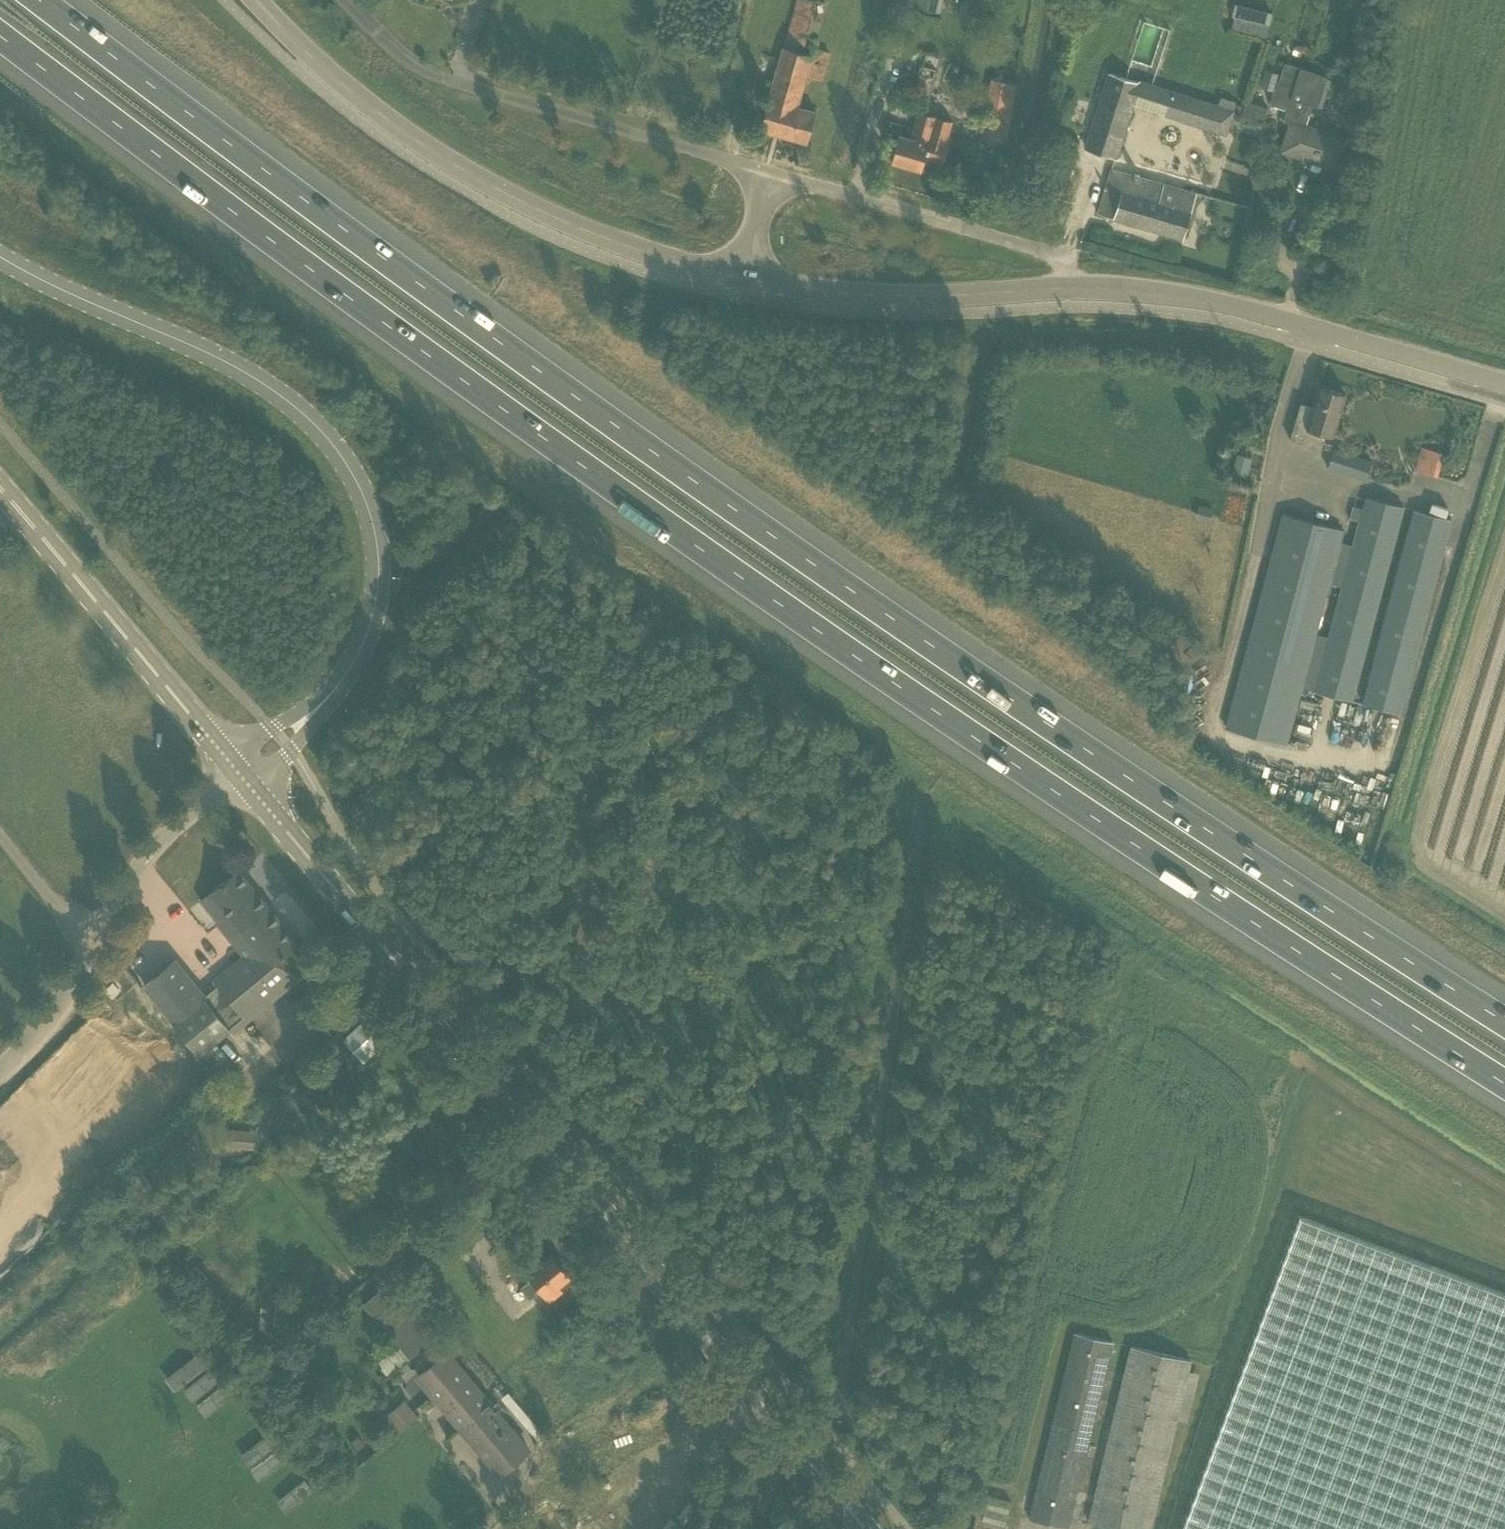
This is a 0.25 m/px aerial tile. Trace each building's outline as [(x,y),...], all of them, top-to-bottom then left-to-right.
[(830,51),(806,45),(817,1),(812,0),(796,0),(764,131),(810,142),(819,108),(801,103),(807,75),(823,79),(830,51)] [(910,5),(939,12),(942,0),(911,0),(910,5)] [(1237,2),(1232,29),(1268,35),(1273,9),(1237,2)] [(1291,123),(1282,150),(1338,168),(1347,139),(1305,126),(1312,106),(1317,107),(1327,76),(1285,63),(1279,81),(1278,80),(1271,104),(1287,109),(1283,121),(1291,123)] [(1267,67),(1261,84),(1275,89),(1281,72),(1267,67)] [(1366,79),(1380,83),(1383,73),(1370,68),(1366,79)] [(1134,101),(1187,118),(1194,99),(1111,72),(1087,148),(1116,157),(1134,101)] [(906,104),(924,109),(928,94),(910,89),(909,91),(906,104)] [(1006,143),(1015,95),(990,90),(981,138),(1006,143)] [(1227,131),(1232,113),(1240,115),(1243,106),(1235,104),(1236,101),(1221,96),(1217,106),(1194,99),(1187,118),(1186,123),(1225,135),(1227,131)] [(1246,102),(1242,116),(1264,123),(1269,109),(1246,102)] [(950,142),(947,141),(952,122),(919,112),(911,138),(900,135),(892,162),(921,170),(925,159),(943,165),(950,142)] [(1099,213),(1183,239),(1197,194),(1184,191),(1184,193),(1165,187),(1165,185),(1113,170),(1099,213)] [(1333,436),(1345,394),(1319,386),(1313,406),(1301,403),(1290,439),(1322,449),(1326,434),(1333,436)] [(1437,477),(1444,454),(1422,448),(1415,471),(1437,477)] [(1372,461),(1333,449),(1327,467),(1366,480),(1372,461)] [(1251,466),(1235,462),(1232,473),(1247,478),(1251,466)] [(1227,729),(1288,745),(1303,688),(1352,701),(1403,508),(1367,497),(1364,510),(1354,508),(1351,518),(1361,520),(1353,547),(1341,543),(1344,531),(1284,514),(1227,729)] [(1196,520),(1210,523),(1213,507),(1199,504),(1196,520)] [(1452,523),(1416,512),(1370,689),(1359,686),(1355,698),(1367,701),(1366,705),(1402,714),(1452,523)] [(239,837),(229,824),(216,834),(226,847),(239,837)] [(253,946),(249,942),(278,919),(238,871),(212,893),(227,913),(216,923),(242,957),(253,946)] [(278,919),(249,942),(253,946),(242,957),(214,980),(218,985),(204,996),(200,991),(169,1016),(201,1056),(216,1043),(232,1030),(234,1033),(304,976),(285,952),(297,942),(278,919)] [(169,1016),(200,991),(176,961),(144,986),(169,1016)] [(344,1036),(366,1058),(383,1041),(361,1019),(344,1036)] [(201,1056),(220,1076),(235,1064),(216,1043),(201,1056)] [(239,1148),(241,1129),(226,1128),(224,1147),(239,1148)] [(1298,1217),(1181,1528),(1504,1528),(1504,1295),(1298,1217)] [(531,1298),(541,1289),(550,1299),(562,1289),(558,1285),(570,1275),(552,1253),(527,1274),(530,1277),(520,1286),(531,1298)] [(393,1280),(364,1307),(408,1360),(438,1333),(393,1280)] [(456,1330),(444,1340),(452,1349),(464,1340),(456,1330)] [(1029,1520),(1067,1528),(1070,1528),(1114,1342),(1074,1332),(1029,1520)] [(1087,1523),(1113,1528),(1152,1528),(1192,1361),(1131,1346),(1087,1523)] [(201,1351),(167,1375),(176,1388),(181,1384),(191,1397),(219,1377),(201,1351)] [(448,1351),(418,1376),(500,1473),(529,1449),(448,1351)] [(405,1399),(386,1415),(399,1431),(418,1416),(405,1399)] [(357,1436),(351,1441),(358,1449),(364,1444),(357,1436)]
